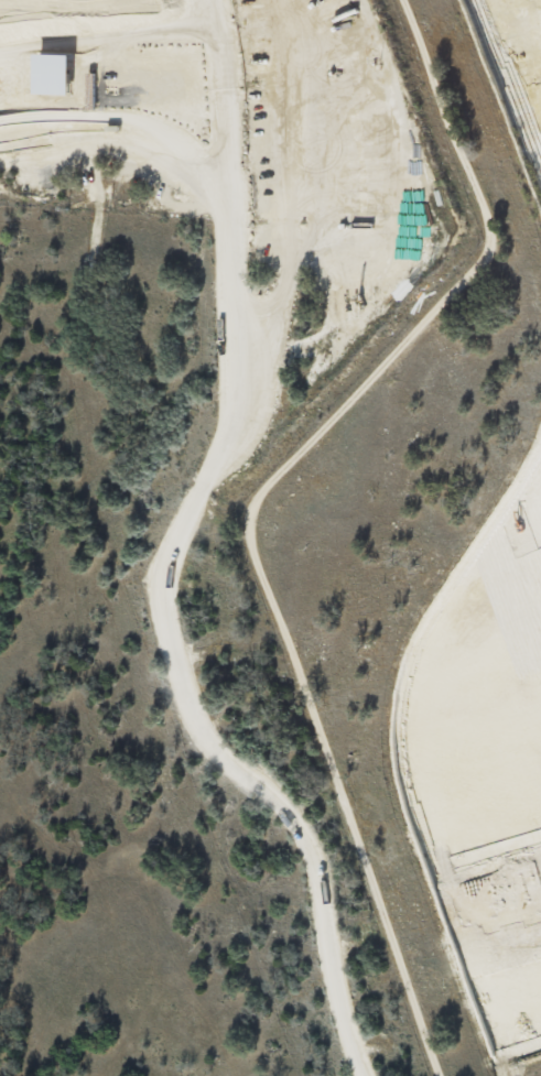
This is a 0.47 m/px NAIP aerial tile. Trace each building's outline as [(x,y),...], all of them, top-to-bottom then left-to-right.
[(71,57),(38,56),(37,93),(70,94),(71,57)]
